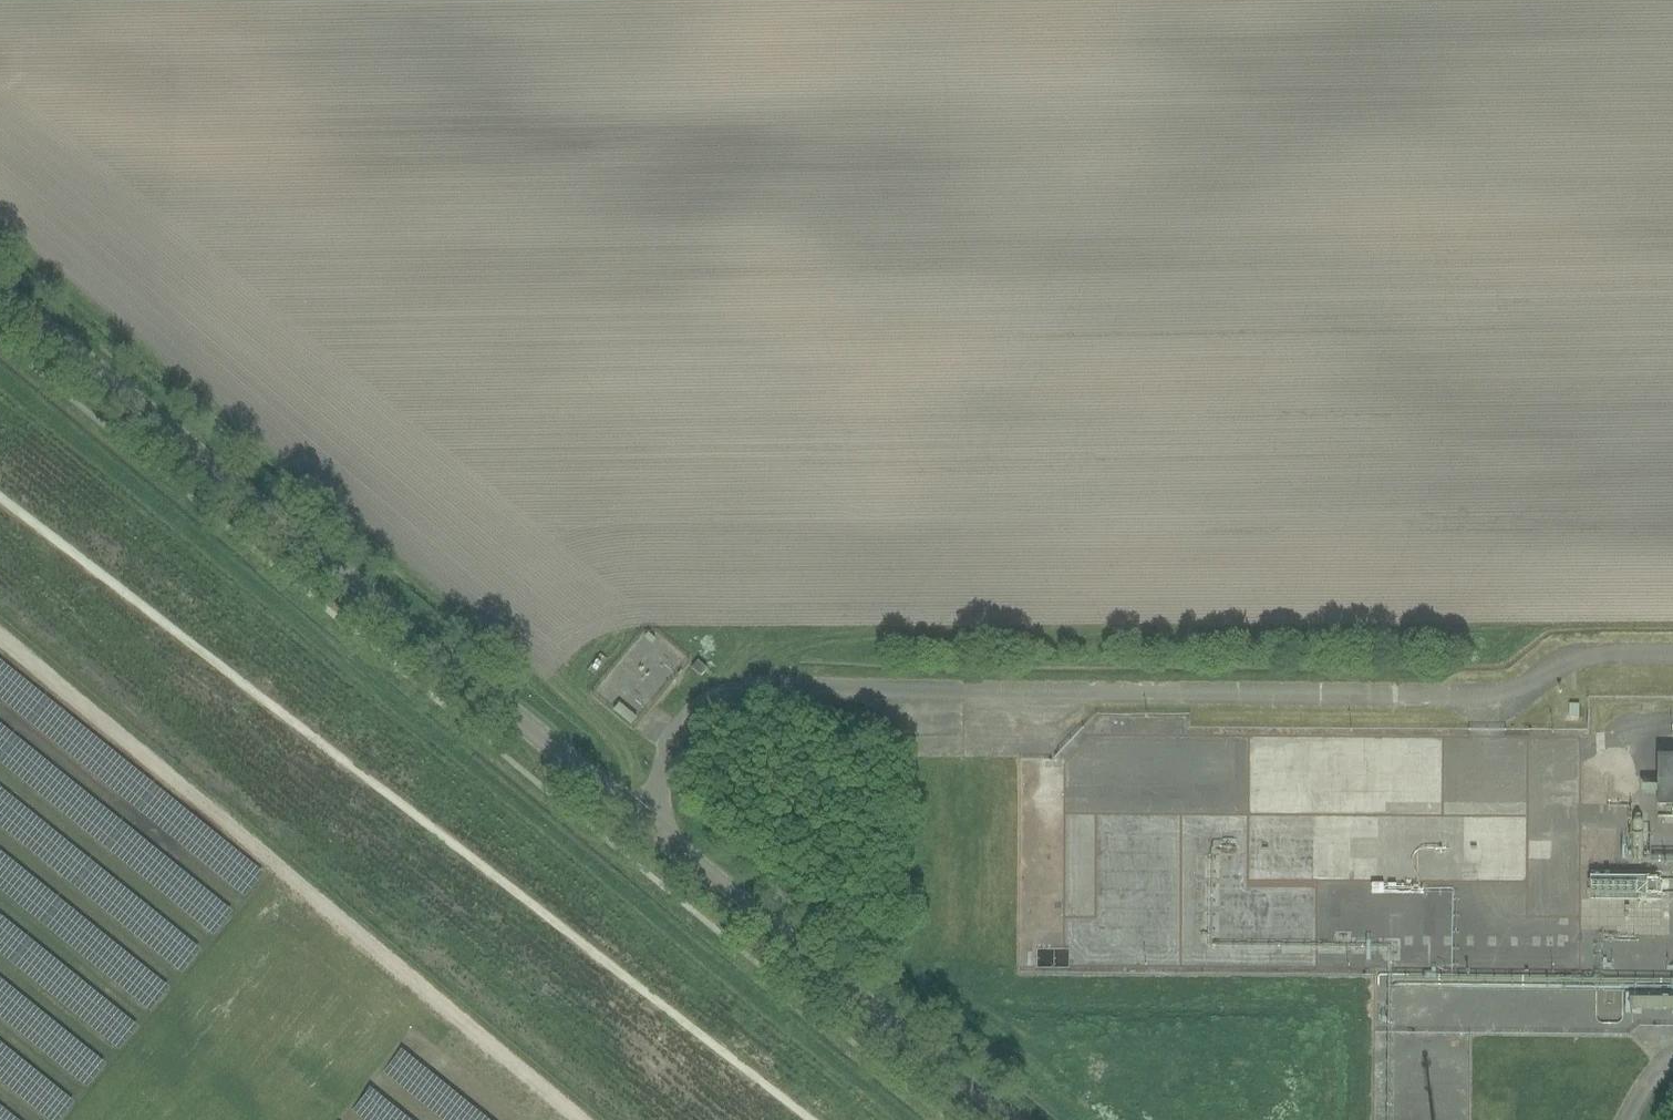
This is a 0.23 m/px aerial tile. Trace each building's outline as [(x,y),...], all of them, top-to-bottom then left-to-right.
[(664,666),(654,675),(664,688),(672,682),(668,678),(675,673),(667,662),(682,651),(664,628),(633,652),(642,663),(655,654),(664,666)] [(693,668),(702,676),(708,669),(699,661),(693,668)] [(1660,806),(1672,806),(1672,756),(1660,756),(1660,806)] [(1672,932),(1672,880),(1616,880),(1616,895),(1630,895),(1630,887),(1651,887),(1651,932),(1672,932)]
